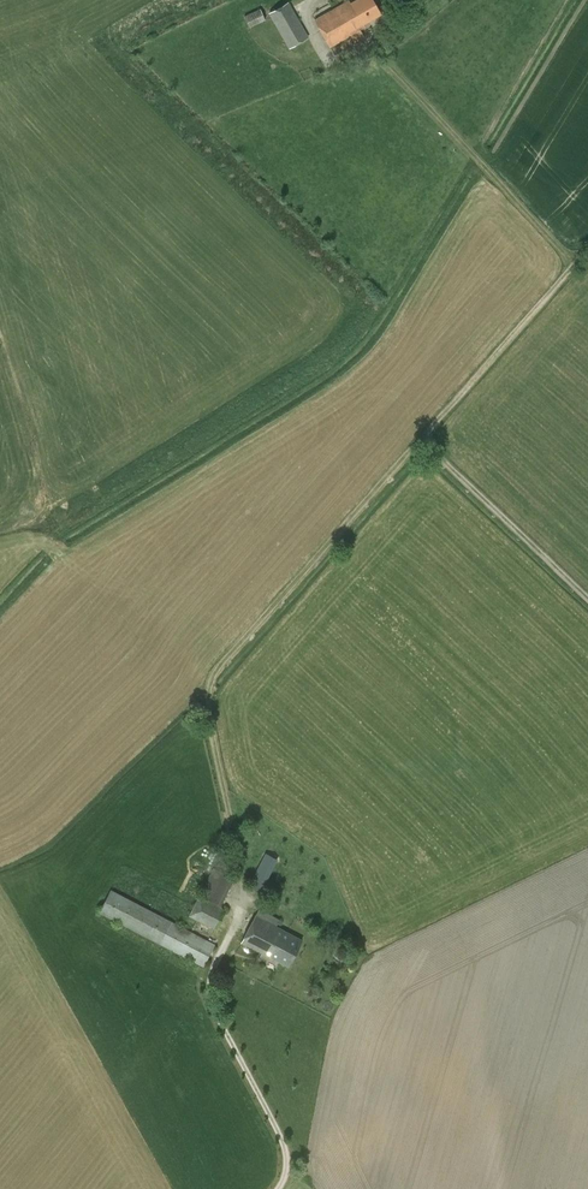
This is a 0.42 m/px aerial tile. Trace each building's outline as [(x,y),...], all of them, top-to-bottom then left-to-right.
[(351,2),(350,0),(348,0),(314,20),(330,48),(351,36),(354,43),(364,37),(361,30),(366,26),(365,24),(381,14),(373,0),(356,0),(351,2)] [(309,37),(292,7),(288,2),(269,12),(290,49),(309,37)] [(263,8),(246,15),(251,26),(268,19),(263,8)] [(266,852),(248,885),(261,892),(278,858),(266,852)] [(213,867),(206,881),(228,892),(235,878),(213,867)] [(99,912),(203,967),(215,944),(111,889),(99,912)] [(199,896),(188,916),(215,929),(226,909),(199,896)] [(259,908),(255,915),(241,942),(288,967),(302,940),(276,926),(280,919),(259,908)]
